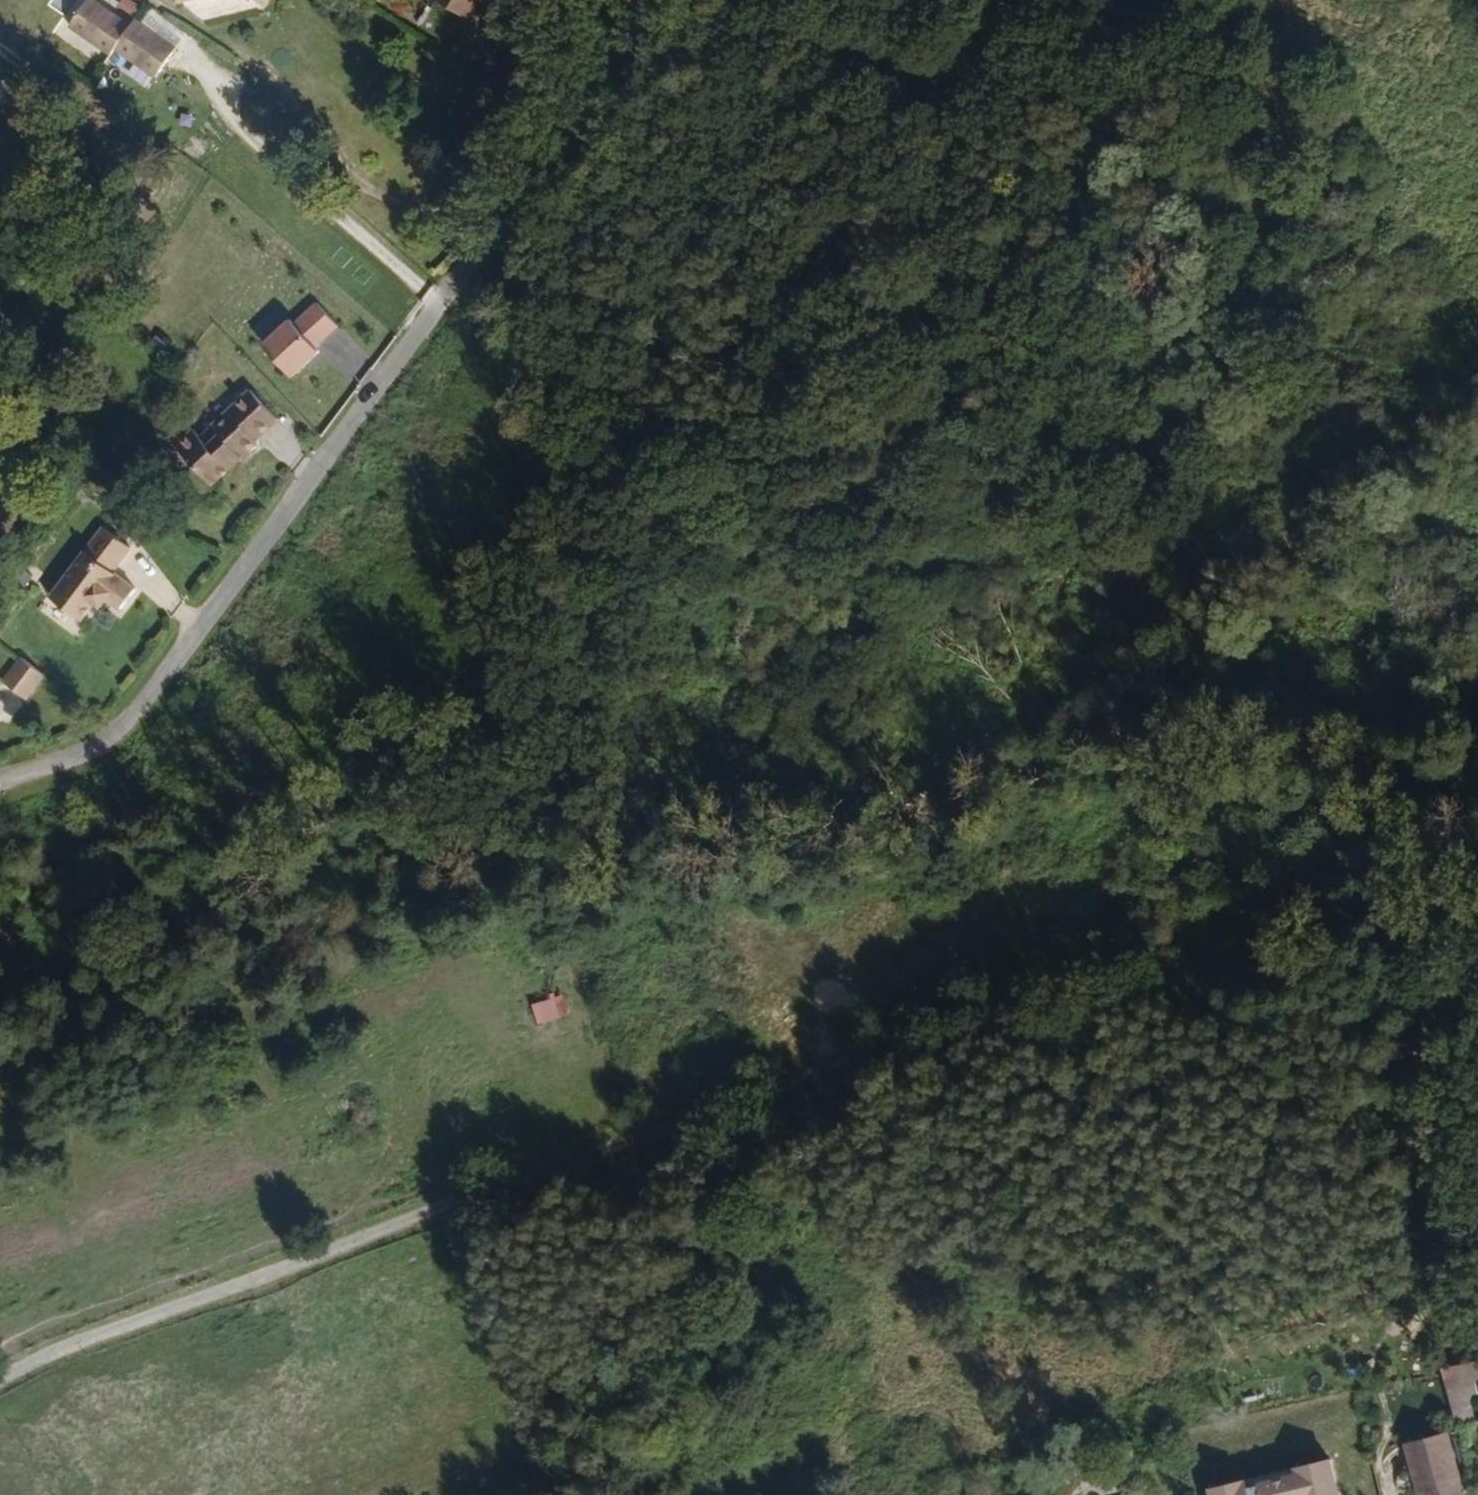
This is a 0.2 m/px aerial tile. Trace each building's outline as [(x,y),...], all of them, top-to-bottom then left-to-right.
[(267,0),(179,0),(182,16),(244,4),(257,14),(260,10),(267,0)] [(260,10),(271,17),(282,0),(267,0),(260,10)] [(467,20),(474,18),(481,5),(477,0),(478,0),(435,0),(467,20)] [(157,83),(178,53),(137,23),(131,31),(91,3),(71,32),(112,60),(116,55),(157,83)] [(0,250),(0,263),(3,266),(13,253),(4,245),(0,250)] [(291,322),(265,346),(295,377),(321,353),(316,349),(338,328),(317,306),(295,326),(291,322)] [(197,425),(179,442),(217,484),(263,440),(261,437),(279,421),(252,393),(205,434),(197,425)] [(107,525),(56,594),(87,618),(101,600),(105,604),(113,596),(126,606),(140,586),(117,569),(134,545),(107,525)] [(24,658),(22,667),(48,688),(48,676),(24,658)] [(38,703),(48,688),(22,667),(13,682),(38,703)] [(536,1024),(569,1015),(564,994),(531,1003),(536,1024)] [(1443,1370),(1459,1427),(1472,1423),(1466,1398),(1476,1396),(1474,1385),(1477,1384),(1477,1364),(1477,1361),(1443,1370)] [(1446,1434),(1409,1443),(1421,1494),(1463,1494),(1446,1434)] [(1204,1487),(1206,1494),(1339,1494),(1330,1457),(1204,1487)]
